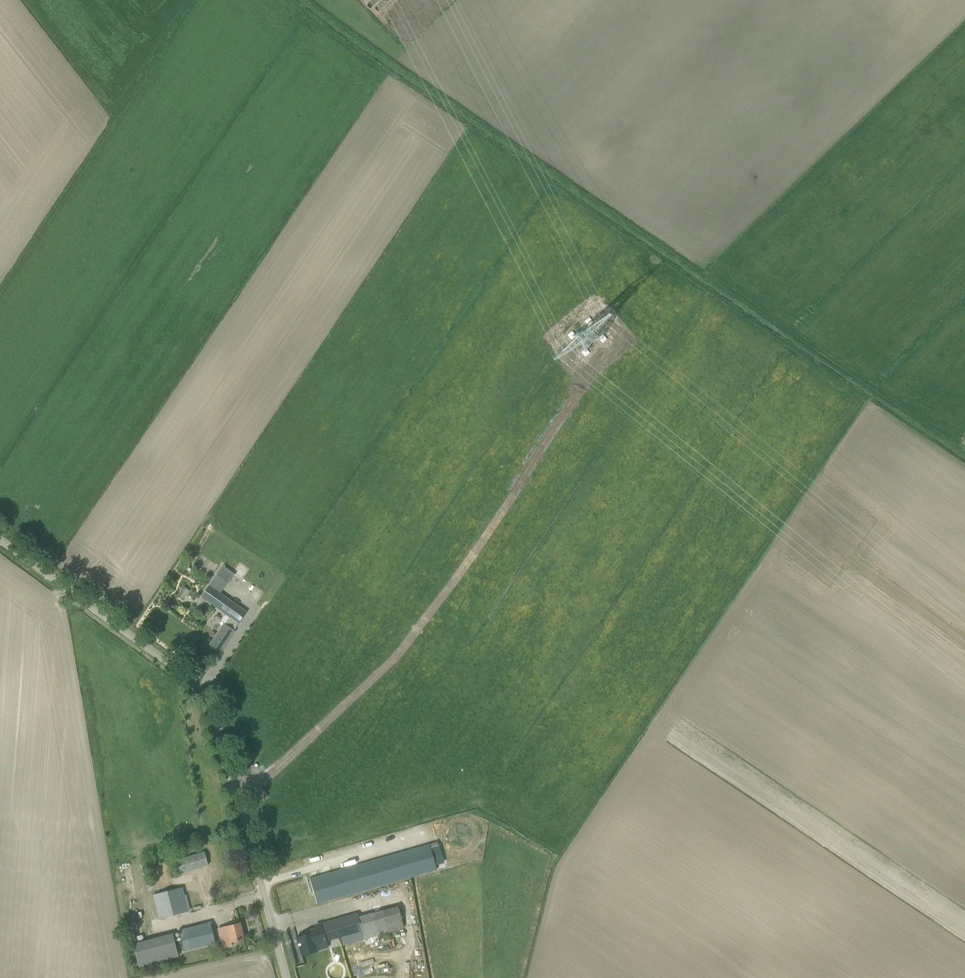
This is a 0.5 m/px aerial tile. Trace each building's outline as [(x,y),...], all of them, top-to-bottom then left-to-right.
[(229,582),(235,573),(223,565),(217,573),(229,582)] [(229,617),(215,636),(210,645),(220,652),(247,612),(220,593),(211,586),(210,585),(201,597),(229,617)] [(183,587),(179,593),(185,597),(189,591),(183,587)] [(429,844),(309,879),(317,904),(436,870),(429,844)] [(177,861),(180,873),(208,865),(204,852),(177,861)] [(182,887),(175,889),(152,895),(159,919),(189,911),(182,887)] [(357,913),(320,924),(321,927),(324,937),(325,942),(351,934),(362,931),(364,940),(404,928),(397,906),(358,918),(357,913)] [(240,922),(217,928),(223,948),(231,946),(230,943),(244,939),(240,922)] [(210,923),(179,932),(184,950),(215,942),(210,923)] [(311,933),(296,938),(301,955),(317,952),(314,941),(319,940),(320,943),(325,942),(324,937),(321,927),(320,928),(315,929),(310,930),(311,933)] [(172,934),(133,944),(139,967),(178,956),(172,934)]
